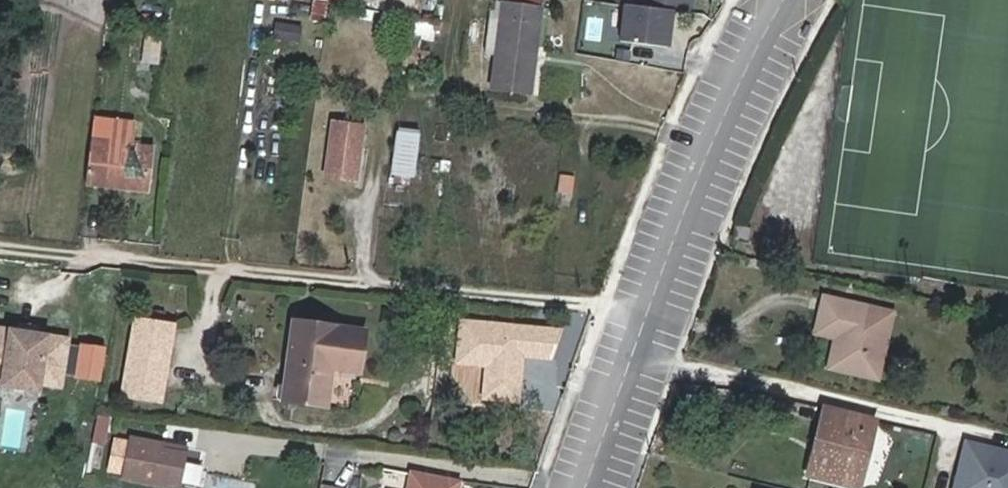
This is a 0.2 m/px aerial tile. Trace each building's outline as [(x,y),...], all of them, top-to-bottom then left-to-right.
[(309,20),(324,22),(327,0),(312,0),(309,20)] [(665,48),(670,13),(689,16),(692,0),(635,0),(634,7),(623,5),(618,41),(665,48)] [(531,94),(542,7),(501,2),(490,87),(490,89),(531,94)] [(433,41),(435,22),(408,17),(405,37),(433,41)] [(275,22),(272,38),(298,43),(301,27),(275,22)] [(364,127),(334,123),(326,176),(356,181),(364,127)] [(418,131),(393,130),(390,178),(415,180),(418,131)] [(90,141),(84,185),(148,192),(153,149),(90,141)] [(557,175),(557,195),(572,195),(573,175),(557,175)] [(746,246),(750,229),(735,226),(732,242),(746,246)] [(845,340),(838,371),(876,380),(892,313),(823,297),(815,333),(836,338),(845,340)] [(564,328),(462,319),(458,361),(489,363),(485,399),(517,402),(522,357),(552,360),(564,328)] [(163,401),(176,327),(134,320),(122,396),(162,404),(163,401)] [(291,320),(286,359),(281,402),(322,407),(327,408),(327,406),(332,371),(359,374),(364,329),(339,326),(291,320)] [(18,332),(34,335),(35,327),(19,325),(18,332)] [(2,377),(38,383),(59,386),(66,340),(52,338),(34,335),(18,332),(0,330),(0,377),(2,377)] [(829,369),(838,371),(845,340),(836,338),(829,369)] [(37,390),(38,383),(2,377),(1,385),(37,390)] [(817,461),(810,460),(806,476),(857,487),(858,487),(875,421),(822,409),(819,425),(825,426),(817,461)] [(91,442),(103,445),(109,418),(96,415),(91,442)] [(165,445),(132,438),(131,442),(115,440),(109,468),(124,471),(124,477),(164,485),(179,487),(183,487),(189,455),(164,450),(165,445)] [(966,442),(955,487),(1007,487),(1007,452),(966,442)] [(187,449),(165,445),(164,450),(189,455),(190,449),(187,449)] [(410,476),(460,483),(461,480),(411,471),(410,476)] [(460,483),(410,476),(408,487),(459,487),(460,483)]
